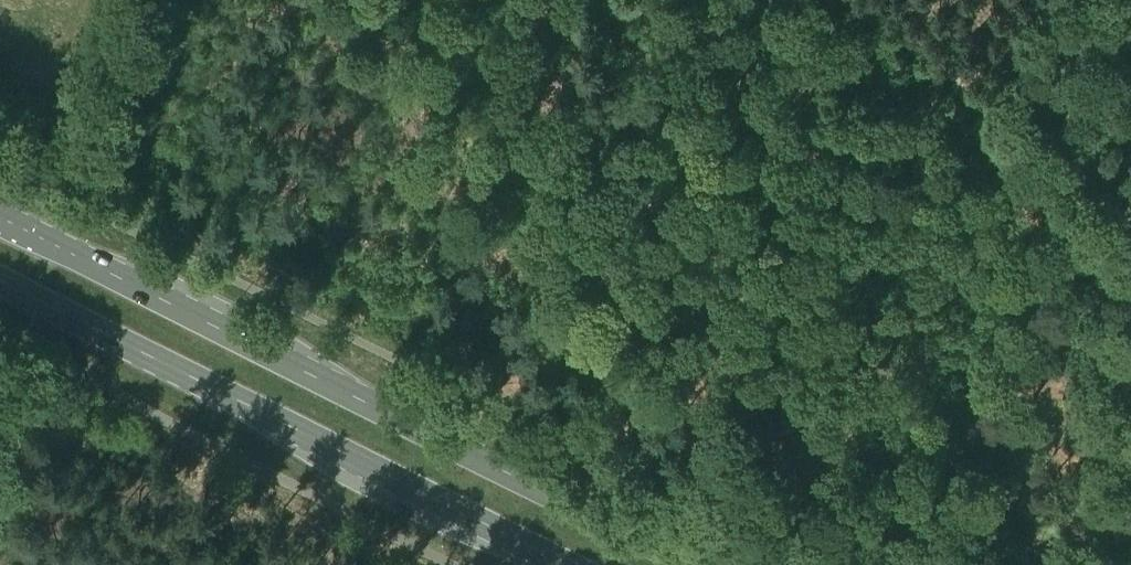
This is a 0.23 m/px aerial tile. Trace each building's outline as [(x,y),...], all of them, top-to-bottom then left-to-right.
[(429,525),(433,515),(407,503),(403,513),(429,525)] [(441,522),(438,534),(470,543),(474,532),(441,522)]
